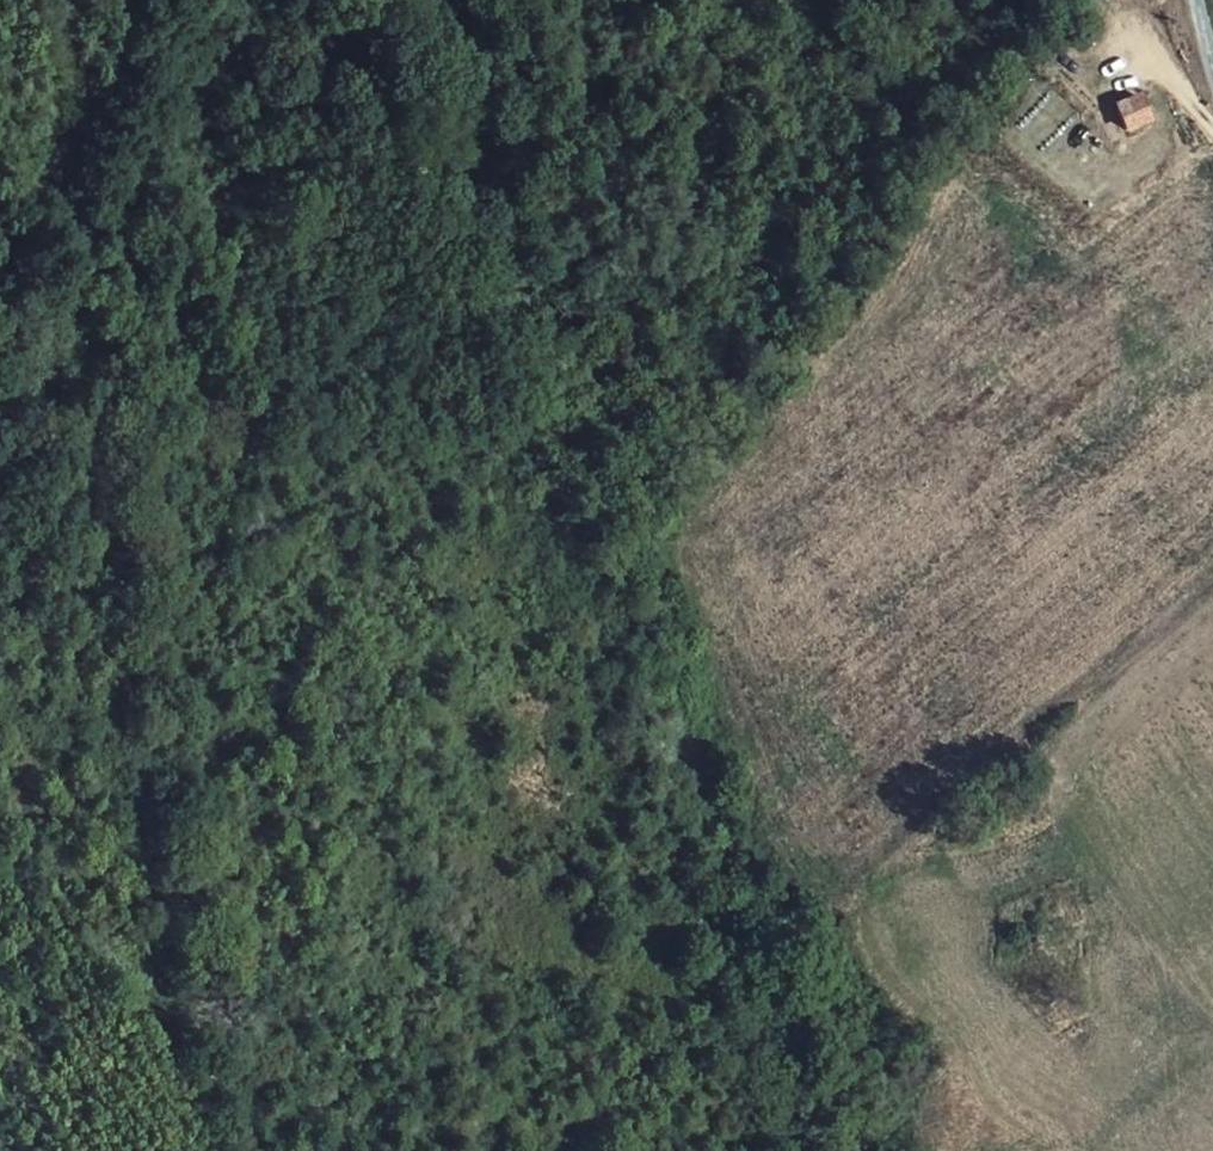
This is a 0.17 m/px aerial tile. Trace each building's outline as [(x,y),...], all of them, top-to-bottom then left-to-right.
[(1149,128),(1141,103),(1118,111),(1126,134),(1149,128)]
